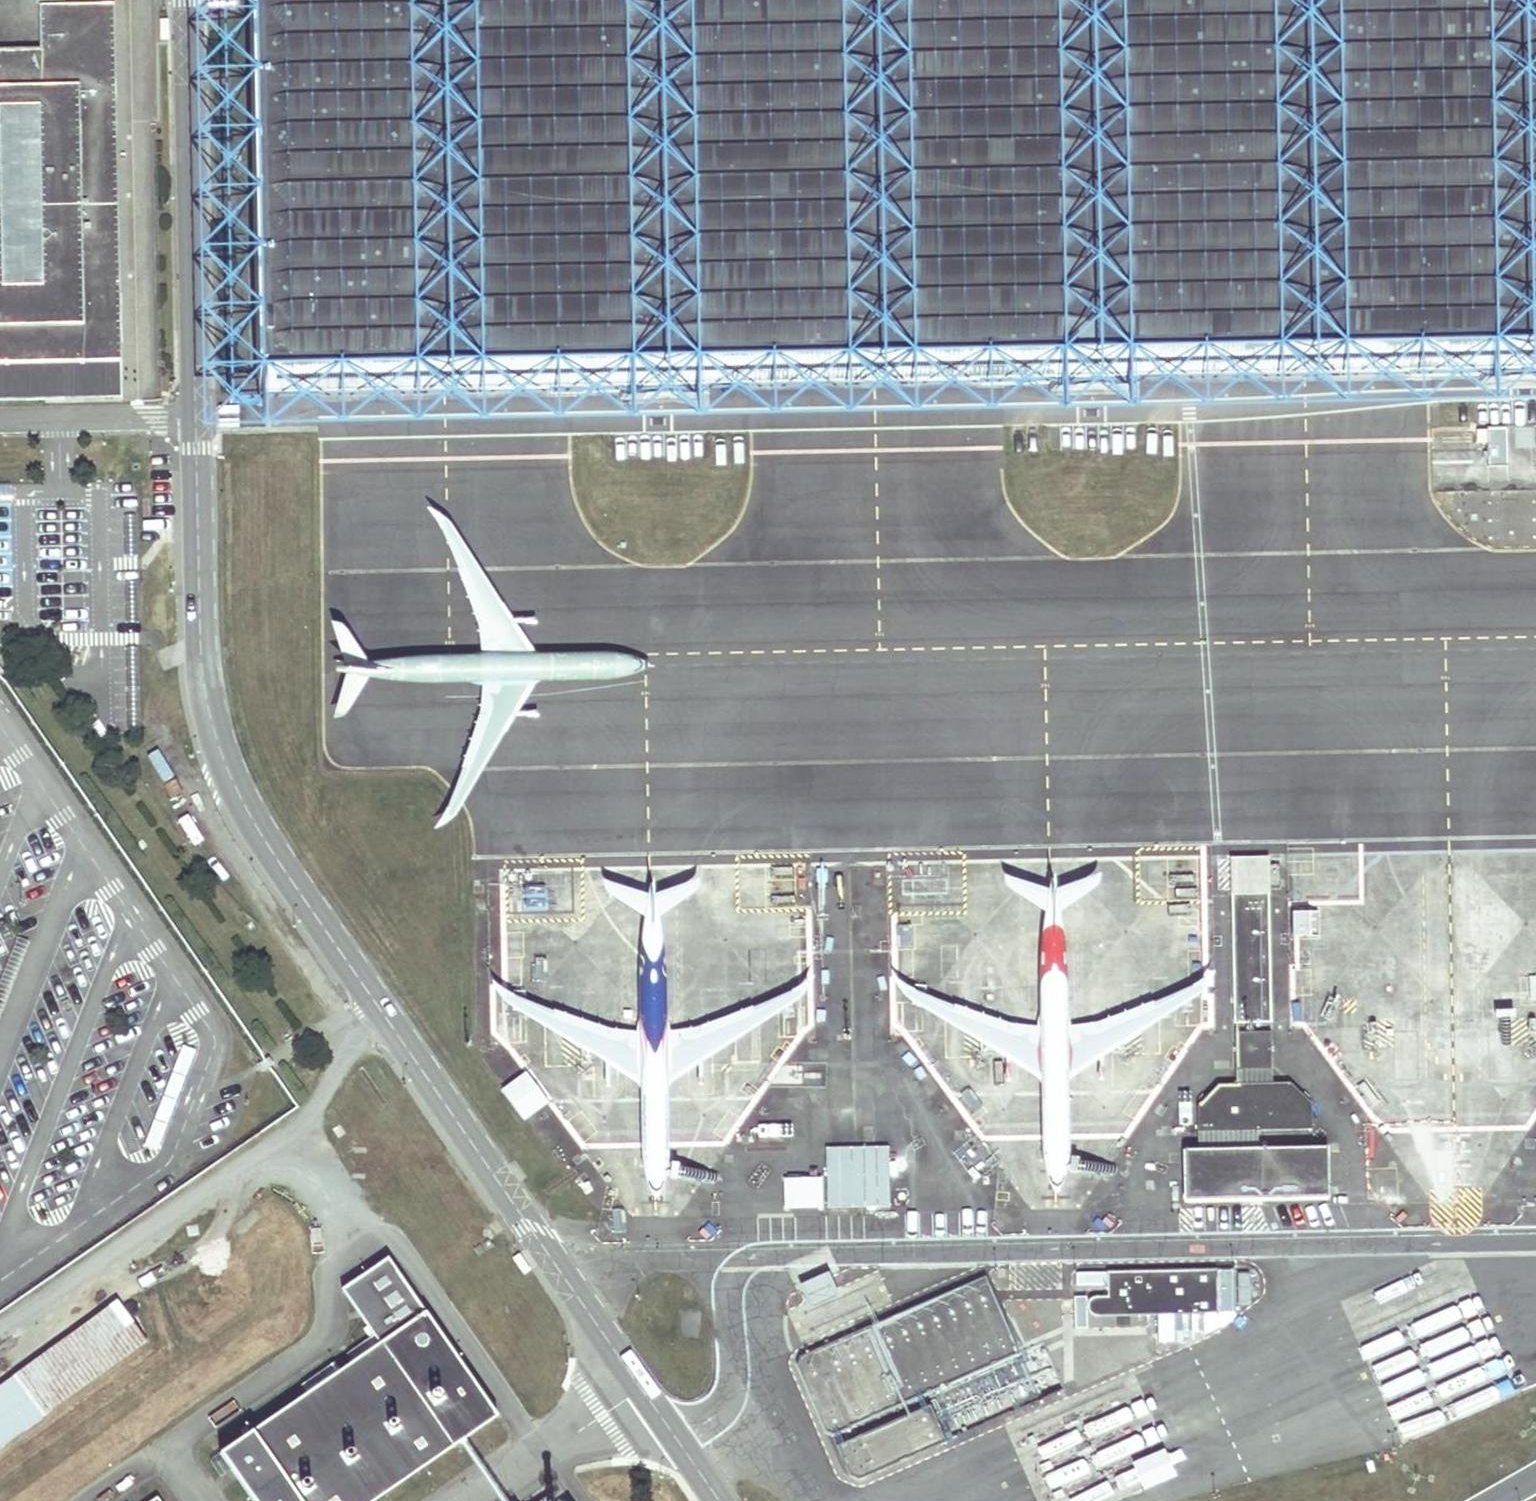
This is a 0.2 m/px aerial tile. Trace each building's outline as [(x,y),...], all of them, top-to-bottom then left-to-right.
[(93,119),(110,119),(107,0),(32,0),(33,43),(42,43),(42,57),(31,58),(31,69),(0,69),(0,394),(38,393),(37,357),(114,356),(113,276),(96,277),(93,119)] [(42,43),(33,43),(32,0),(33,41),(0,42),(0,69),(31,69),(31,58),(42,57),(42,43)] [(256,378),(700,399),(699,371),(867,379),(1131,391),(1129,360),(1303,369),(1535,380),(1535,0),(250,0),(256,378)] [(113,276),(110,119),(93,119),(96,277),(113,276)] [(115,392),(114,356),(37,357),(38,393),(115,392)] [(1511,467),(1509,428),(1506,428),(1490,429),(1492,468),(1511,467)] [(1271,1020),(1268,894),(1232,894),(1235,1021),(1235,1022),(1271,1022),(1271,1020)] [(1271,1068),(1271,1031),(1235,1032),(1236,1069),(1236,1070),(1271,1069),(1271,1068)] [(1312,1129),(1311,1104),(1290,1083),(1218,1084),(1197,1106),(1198,1132),(1312,1129)] [(890,1206),(889,1146),(826,1147),(827,1208),(890,1206)] [(1328,1198),(1327,1147),(1184,1150),(1185,1201),(1328,1198)] [(244,1500),(357,1500),(485,1412),(376,1254),(330,1286),(367,1340),(208,1450),(244,1500)] [(980,1266),(809,1342),(845,1420),(1016,1350),(980,1266)] [(1217,1269),(1107,1271),(1107,1290),(1109,1291),(1109,1295),(1096,1296),(1092,1297),(1089,1299),(1087,1303),(1087,1307),(1089,1312),(1092,1314),(1097,1316),(1203,1314),(1204,1314),(1204,1312),(1215,1312),(1215,1314),(1216,1314),(1218,1314),(1218,1313),(1218,1294),(1217,1294),(1216,1294),(1216,1289),(1217,1289),(1218,1288),(1217,1269)] [(150,1491),(136,1500),(157,1500),(150,1491)]
